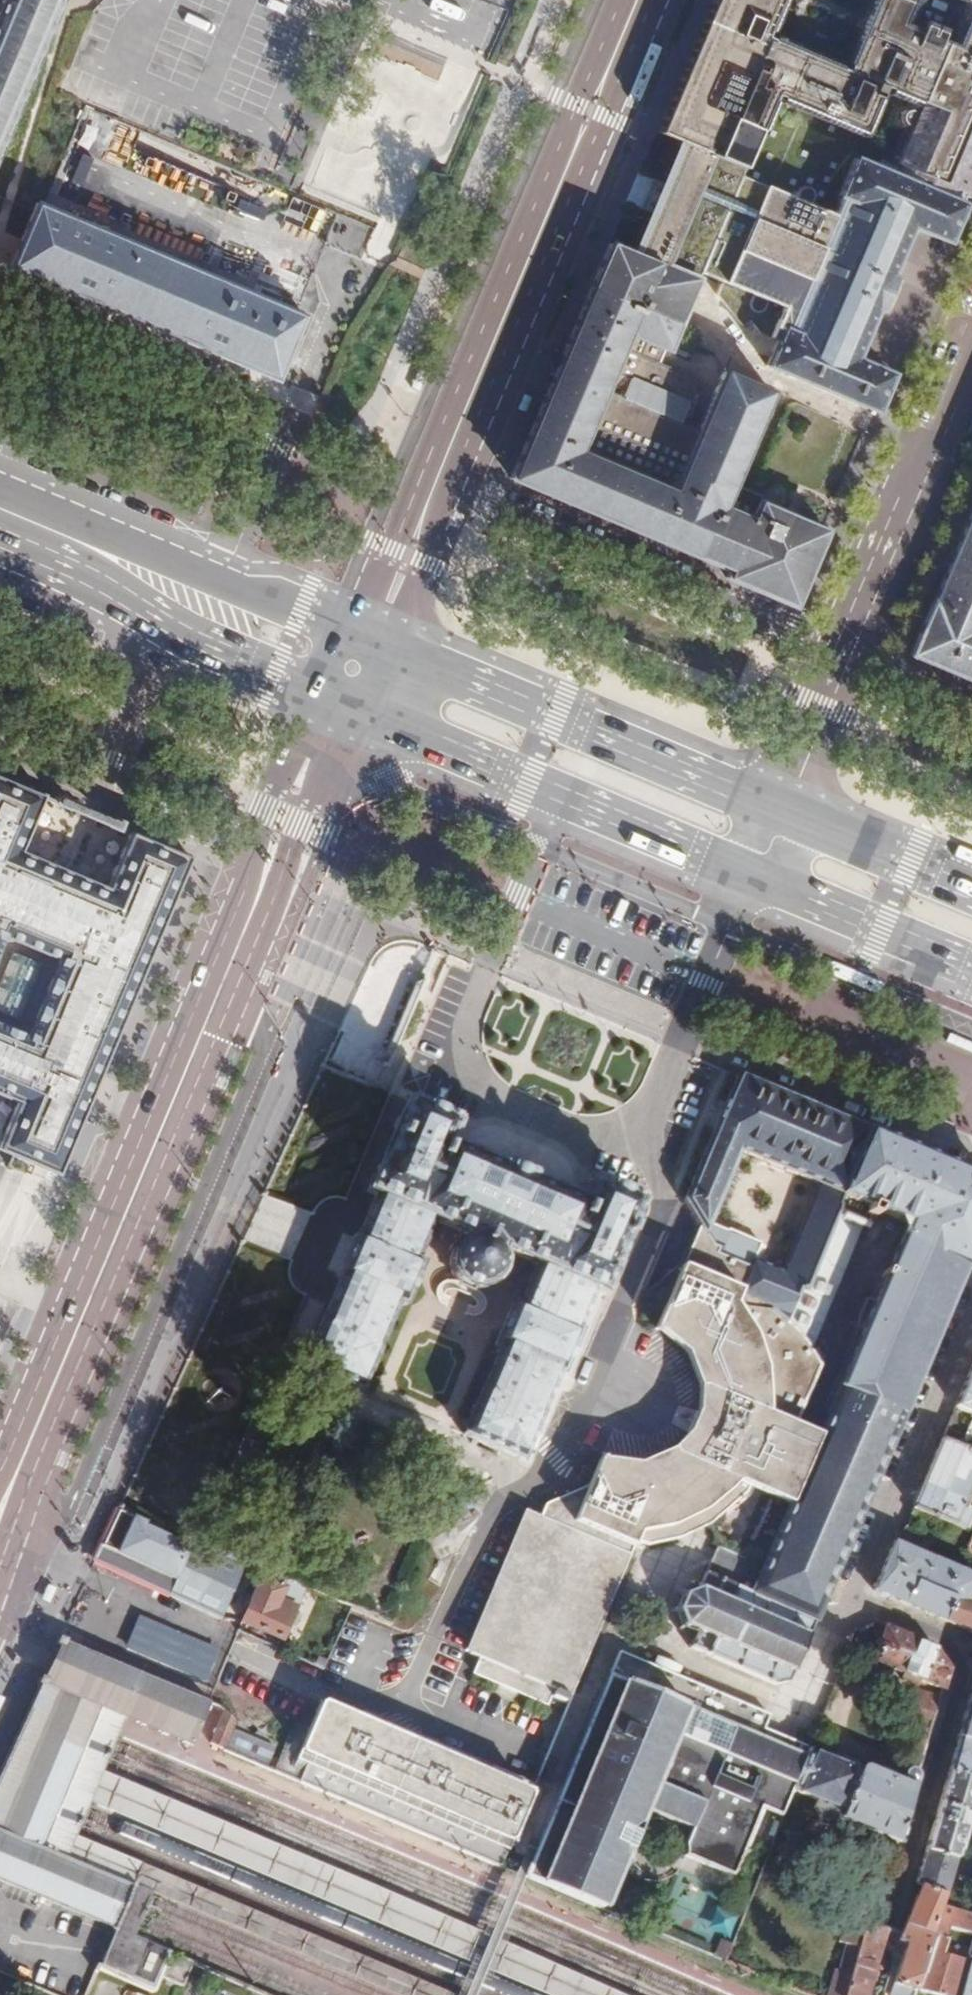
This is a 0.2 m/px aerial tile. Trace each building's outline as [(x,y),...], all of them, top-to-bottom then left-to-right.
[(54,23),(64,0),(3,0),(0,7),(0,152),(54,23)] [(690,132),(679,157),(672,174),(654,220),(627,209),(593,288),(679,324),(701,270),(784,304),(771,336),(780,340),(769,365),(876,410),(892,373),(854,356),(875,305),(879,307),(886,291),(892,276),(889,275),(910,224),(947,240),(971,183),(971,0),(876,0),(859,39),(793,11),(798,0),(716,0),(664,121),(690,132)] [(36,203),(9,267),(249,367),(278,379),(305,315),(193,268),(145,248),(109,233),(47,208),(44,206),(36,203)] [(660,316),(593,288),(565,353),(506,474),(698,555),(697,558),(731,571),(728,578),(793,605),(823,530),(787,515),(759,504),(760,500),(730,488),(771,390),(724,371),(699,430),(605,391),(629,334),(668,351),(679,324),(660,316)] [(912,654),(971,679),(971,513),(912,654)] [(54,1173),(187,855),(127,830),(104,884),(74,871),(15,847),(38,793),(0,777),(0,1150),(54,1173)] [(934,1022),(924,1018),(920,1028),(930,1033),(934,1022)] [(872,1131),(740,1075),(738,1080),(719,1125),(716,1133),(688,1197),(697,1220),(704,1223),(710,1225),(739,1152),(820,1185),(784,1274),(754,1261),(761,1244),(732,1232),(731,1234),(710,1225),(706,1235),(711,1243),(718,1246),(716,1253),(751,1269),(742,1293),(740,1298),(771,1311),(770,1314),(784,1320),(790,1306),(798,1290),(803,1292),(839,1208),(844,1195),(871,1133),(872,1131)] [(457,1125),(409,1104),(381,1171),(378,1170),(367,1195),(375,1199),(363,1229),(357,1226),(338,1271),(344,1274),(305,1363),(364,1388),(401,1298),(408,1300),(425,1257),(419,1254),(436,1214),(466,1226),(465,1229),(475,1233),(468,1235),(463,1238),(455,1248),(452,1258),(453,1264),(458,1275),(464,1281),(470,1284),(475,1285),(480,1285),(489,1283),(494,1279),(497,1276),(502,1267),(503,1261),(503,1256),(502,1250),(497,1243),(508,1248),(510,1245),(539,1258),(524,1298),(519,1296),(500,1339),(505,1342),(469,1430),(527,1455),(564,1367),(570,1369),(589,1326),(583,1323),(596,1292),(604,1296),(614,1271),(612,1269),(640,1202),(592,1183),(584,1203),(534,1182),(513,1173),(509,1171),(449,1145),(457,1125)] [(883,1459),(966,1268),(971,1270),(971,1269),(971,1176),(871,1133),(844,1195),(912,1224),(821,1434),(883,1459)] [(790,1306),(784,1320),(808,1348),(864,1219),(839,1208),(803,1292),(798,1290),(790,1306)] [(704,1223),(686,1269),(742,1293),(751,1269),(716,1253),(718,1246),(711,1243),(706,1235),(710,1225),(704,1223)] [(750,1486),(791,1503),(821,1434),(798,1425),(797,1423),(774,1413),(774,1387),(773,1372),(769,1358),(764,1344),(758,1330),(749,1316),(742,1307),(738,1301),(740,1298),(742,1293),(686,1269),(659,1332),(672,1339),(682,1347),(688,1353),(697,1368),(701,1378),(703,1388),(703,1398),(703,1408),(701,1415),(693,1433),(685,1445),(674,1454),(663,1462),(649,1466),(631,1468),(617,1467),(609,1465),(602,1461),(592,1485),(551,1507),(544,1521),(529,1515),(467,1654),(481,1661),(474,1678),(550,1709),(557,1693),(567,1697),(635,1540),(654,1541),(669,1539),(679,1537),(691,1533),(704,1526),(720,1516),(732,1506),(743,1495),(750,1486)] [(771,1311),(740,1298),(738,1301),(742,1307),(749,1316),(758,1330),(764,1344),(769,1358),(773,1372),(774,1387),(774,1413),(797,1423),(822,1368),(808,1348),(784,1320),(770,1314),(771,1311)] [(957,1408),(971,1414),(971,1372),(957,1408)] [(751,1593),(813,1619),(883,1459),(821,1434),(791,1503),(761,1572),(751,1593)] [(944,1439),(914,1509),(965,1530),(971,1514),(964,1510),(971,1489),(971,1451),(944,1439)] [(105,1536),(93,1562),(221,1622),(248,1563),(222,1551),(220,1555),(193,1543),(191,1548),(146,1527),(147,1524),(124,1514),(117,1510),(105,1536)] [(971,1633),(971,1602),(970,1601),(971,1596),(971,1575),(907,1547),(912,1535),(905,1532),(900,1530),(875,1591),(971,1633)] [(718,1580),(751,1593),(761,1572),(752,1569),(755,1561),(717,1545),(698,1587),(712,1593),(718,1580)] [(285,1581),(264,1570),(240,1625),(277,1641),(292,1609),(276,1601),(285,1581)] [(787,1682),(812,1623),(813,1619),(751,1593),(718,1580),(712,1593),(698,1587),(684,1592),(680,1587),(677,1589),(681,1595),(676,1607),(669,1606),(669,1608),(675,1610),(679,1624),(674,1628),(676,1631),(678,1630),(682,1626),(694,1633),(692,1637),(688,1646),(776,1684),(787,1682)] [(696,1581),(680,1587),(684,1592),(698,1587),(699,1581),(696,1581)] [(160,1645),(167,1628),(139,1616),(132,1632),(125,1649),(153,1660),(160,1645)] [(922,1682),(942,1691),(948,1670),(930,1647),(881,1625),(879,1631),(880,1636),(885,1638),(876,1659),(880,1662),(877,1668),(890,1674),(894,1668),(907,1674),(904,1681),(919,1687),(922,1682)] [(678,1630),(692,1637),(694,1633),(682,1626),(678,1630)] [(218,1649),(167,1628),(160,1645),(153,1660),(204,1682),(218,1649)] [(9,1878),(114,1925),(126,1930),(145,1888),(133,1883),(64,1852),(69,1842),(74,1831),(88,1797),(93,1787),(101,1769),(116,1734),(120,1725),(125,1715),(191,1744),(195,1734),(197,1728),(200,1722),(209,1701),(144,1673),(133,1668),(95,1651),(76,1643),(58,1635),(48,1656),(39,1677),(35,1685),(0,1765),(0,1874),(9,1878)] [(689,1845),(688,1849),(735,1869),(768,1802),(785,1808),(792,1789),(808,1750),(771,1737),(762,1733),(765,1727),(769,1716),(664,1673),(618,1654),(607,1678),(594,1709),(528,1868),(524,1866),(519,1864),(515,1874),(524,1877),(605,1912),(646,1805),(694,1824),(688,1838),(689,1842),(689,1845)] [(957,1735),(971,1739),(971,1684),(957,1735)] [(912,1763),(921,1765),(940,1700),(912,1693),(903,1722),(919,1727),(912,1763)] [(494,1865),(524,1877),(528,1868),(594,1709),(570,1700),(534,1791),(523,1816),(515,1813),(494,1865)] [(207,1747),(262,1770),(270,1752),(229,1735),(238,1713),(224,1707),(207,1747)] [(269,1773),(494,1865),(515,1813),(523,1816),(534,1791),(355,1717),(350,1726),(311,1710),(300,1734),(287,1730),(269,1773)] [(957,1735),(946,1771),(971,1779),(971,1739),(957,1735)] [(835,1816),(899,1841),(909,1808),(919,1773),(918,1770),(916,1767),(913,1766),(910,1767),(907,1768),(905,1770),(903,1775),(903,1778),(906,1781),(862,1764),(859,1771),(808,1750),(792,1789),(816,1799),(813,1807),(817,1808),(820,1815),(830,1819),(835,1816)] [(101,1769),(93,1787),(88,1797),(550,1994),(624,1994),(577,1974),(487,1936),(101,1769)] [(946,1771),(943,1784),(924,1848),(955,1858),(971,1804),(971,1779),(946,1771)] [(443,1987),(74,1831),(69,1842),(64,1852),(133,1883),(145,1888),(392,1994),(462,1994),(443,1987)] [(913,1883),(919,1885),(944,1893),(955,1858),(924,1848),(913,1883)] [(885,1885),(864,1896),(839,1971),(833,1969),(824,1994),(843,1994),(865,1920),(874,1922),(885,1885)] [(913,1991),(932,1933),(940,1906),(944,1893),(919,1885),(902,1931),(894,1928),(891,1938),(906,1943),(892,1992),(899,1994),(912,1994),(913,1991)] [(940,1906),(932,1933),(945,1937),(948,1928),(971,1936),(971,1916),(940,1906)] [(874,1922),(865,1920),(843,1994),(867,1994),(883,1936),(886,1926),(874,1922)] [(126,1930),(114,1925),(96,1966),(139,1983),(145,1967),(155,1942),(126,1930)] [(886,1926),(883,1936),(891,1938),(894,1928),(886,1926)] [(965,1961),(940,1953),(945,1937),(932,1933),(913,1991),(925,1994),(956,1994),(965,1966),(971,1968),(971,1938),(965,1961)] [(188,1957),(155,1942),(145,1967),(178,1980),(188,1957)] [(965,1966),(956,1994),(971,1994),(971,1968),(965,1966)]
